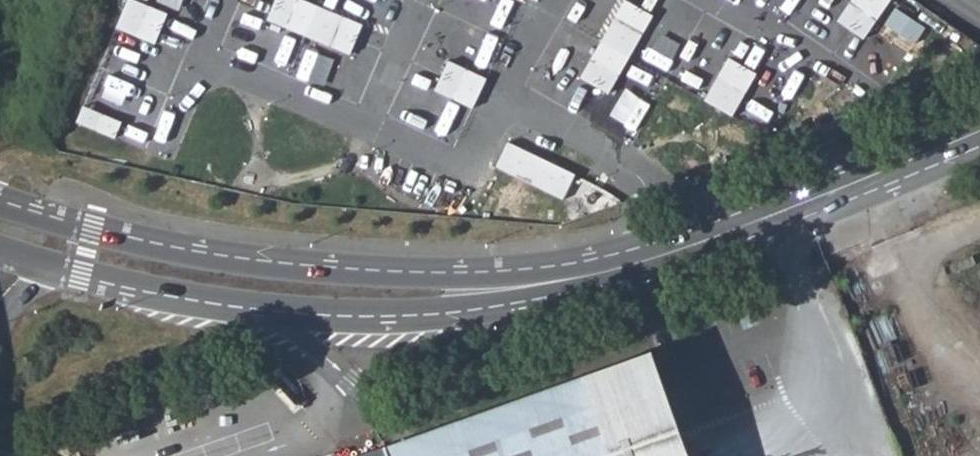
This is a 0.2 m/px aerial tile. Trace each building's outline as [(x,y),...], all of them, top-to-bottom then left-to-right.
[(124,0),(121,0),(118,9),(125,11),(129,2),(124,0)] [(260,22),(292,35),(297,25),(310,30),(306,41),(343,56),(356,26),(324,13),(320,23),(314,20),(318,11),(310,8),(307,17),(301,14),(305,5),(292,0),(270,0),(260,22)] [(831,24),(857,42),(880,9),(870,2),(872,0),(847,0),(831,24)] [(880,9),(885,1),(883,0),(872,0),(870,2),(880,9)] [(161,15),(129,2),(125,11),(118,9),(113,20),(120,23),(116,32),(148,45),(161,15)] [(574,80),(602,96),(619,66),(609,60),(616,47),(626,53),(646,18),(618,2),(601,31),(610,36),(607,42),(598,37),(594,44),(603,49),(599,55),(590,50),(574,80)] [(305,5),(301,14),(307,17),(310,8),(305,5)] [(318,11),(314,20),(320,23),(324,13),(318,11)] [(120,23),(113,20),(110,29),(116,32),(120,23)] [(310,30),(297,25),(292,35),(306,41),(310,30)] [(598,37),(607,42),(610,36),(601,31),(598,37)] [(674,69),(685,41),(658,31),(647,59),(674,69)] [(590,50),(599,55),(603,49),(594,44),(590,50)] [(616,47),(609,60),(619,66),(626,53),(616,47)] [(729,111),(749,76),(722,60),(702,95),(711,100),(707,108),(715,113),(720,106),(729,111)] [(428,92),(459,107),(463,98),(470,101),(475,90),(469,86),(472,77),(442,63),(428,92)] [(469,86),(475,90),(479,80),(472,77),(469,86)] [(711,100),(702,95),(697,103),(707,108),(711,100)] [(459,107),(466,110),(470,101),(463,98),(459,107)] [(725,119),(729,111),(720,106),(715,113),(725,119)] [(73,116),(79,119),(83,110),(76,107),(73,116)] [(70,123),(108,139),(115,123),(83,110),(79,119),(73,116),(70,123)] [(521,167),(526,156),(501,144),(489,169),(505,176),(512,162),(521,167)] [(512,162),(505,176),(557,201),(568,177),(526,156),(521,167),(512,162)] [(355,455),(685,455),(649,351),(355,455)]
